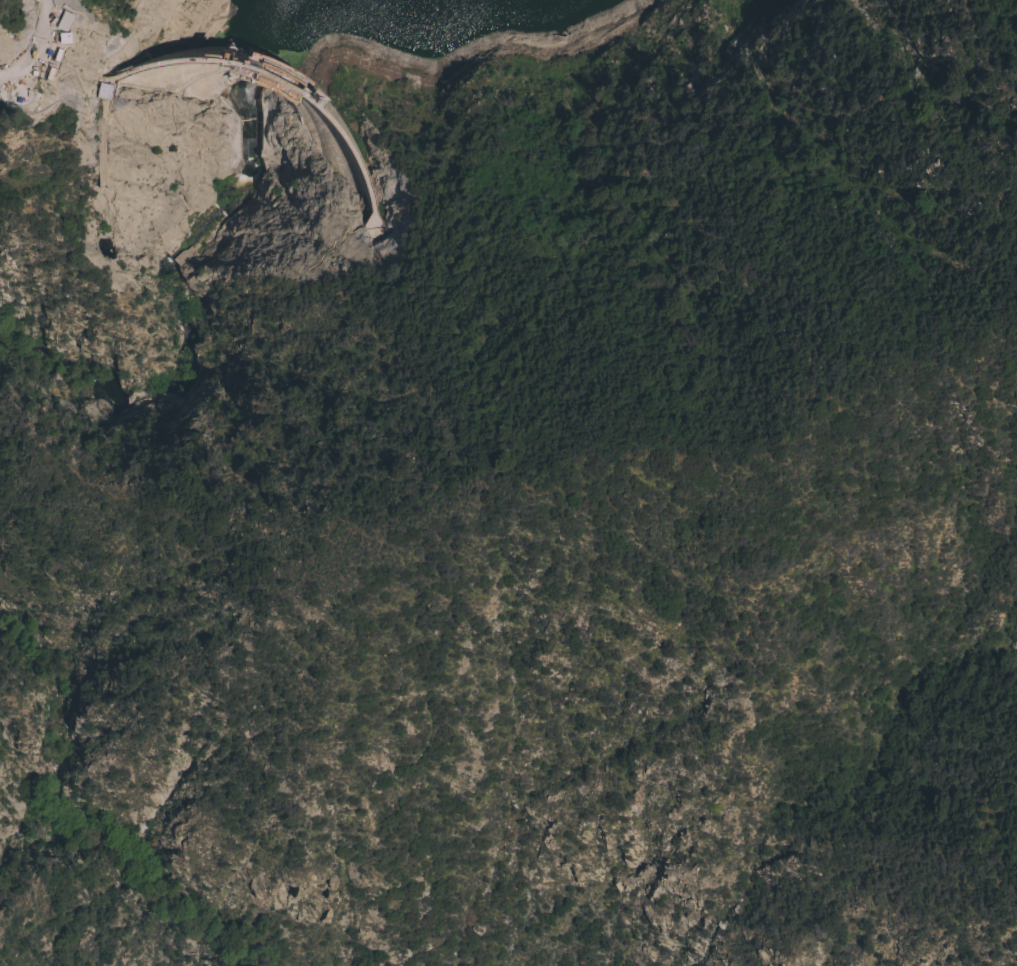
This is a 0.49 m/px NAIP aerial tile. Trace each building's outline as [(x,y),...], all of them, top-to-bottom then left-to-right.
[(65,32),(55,27),(63,10),(73,15),(65,32)] [(60,33),(66,15),(56,12),(50,30),(60,33)] [(5,100),(0,95),(0,89),(5,83),(9,87),(19,76),(20,77),(23,75),(24,76),(32,71),(37,80),(30,87),(10,107),(4,101),(5,100)] [(113,86),(109,100),(96,97),(99,82),(113,86)]
